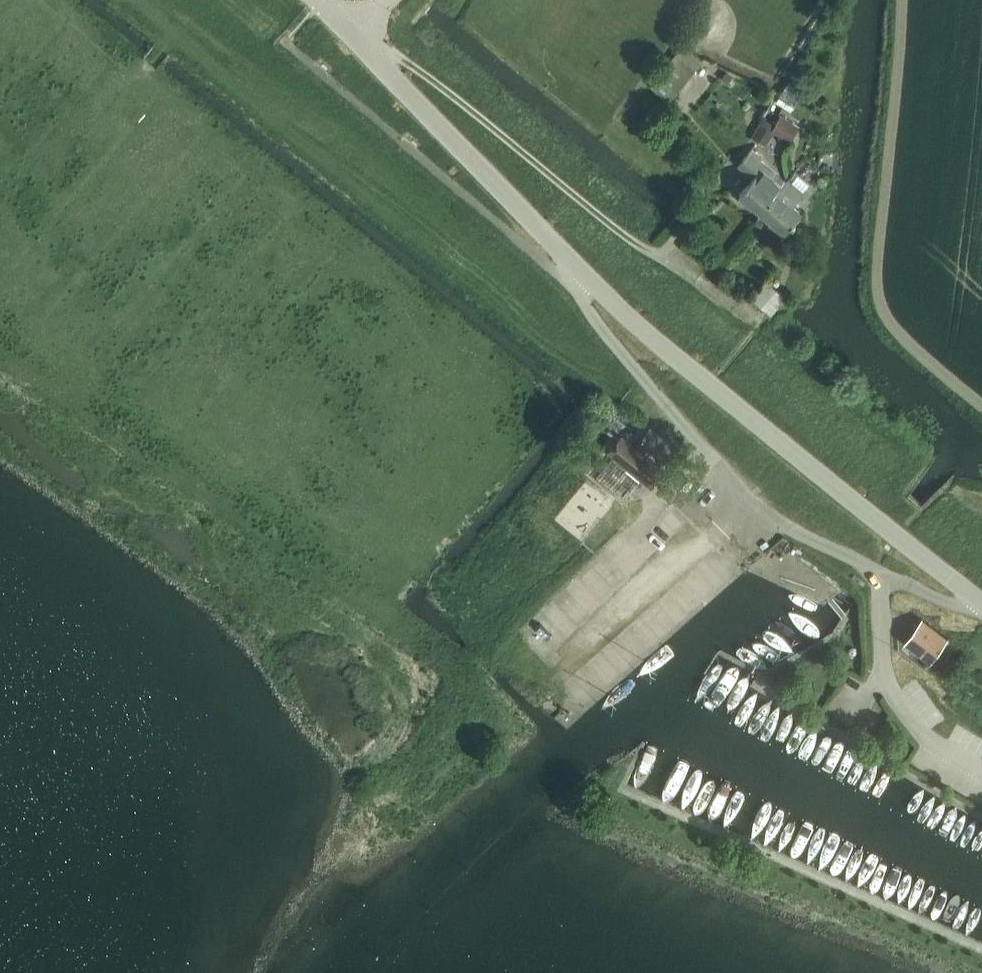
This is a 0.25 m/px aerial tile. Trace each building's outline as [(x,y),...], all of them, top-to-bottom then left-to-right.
[(725,71),(721,78),(728,82),(732,76),(725,71)] [(772,129),(771,130),(773,131),(774,132),(789,141),(800,125),(782,114),(772,129)] [(752,136),(766,145),(774,132),(771,130),(760,123),(752,136)] [(740,194),(762,211),(763,209),(778,190),(781,176),(777,173),(779,171),(762,158),(764,156),(752,147),(738,164),(754,176),(740,194)] [(763,209),(762,211),(771,219),(768,223),(781,234),(784,230),(786,231),(803,210),(795,203),(806,190),(788,176),(785,180),(781,176),(778,190),(763,209)] [(663,461),(675,446),(651,427),(639,442),(663,461)] [(610,450),(625,462),(651,484),(663,470),(621,435),(610,450)] [(906,640),(930,658),(932,659),(948,637),(922,618),(906,640)]
